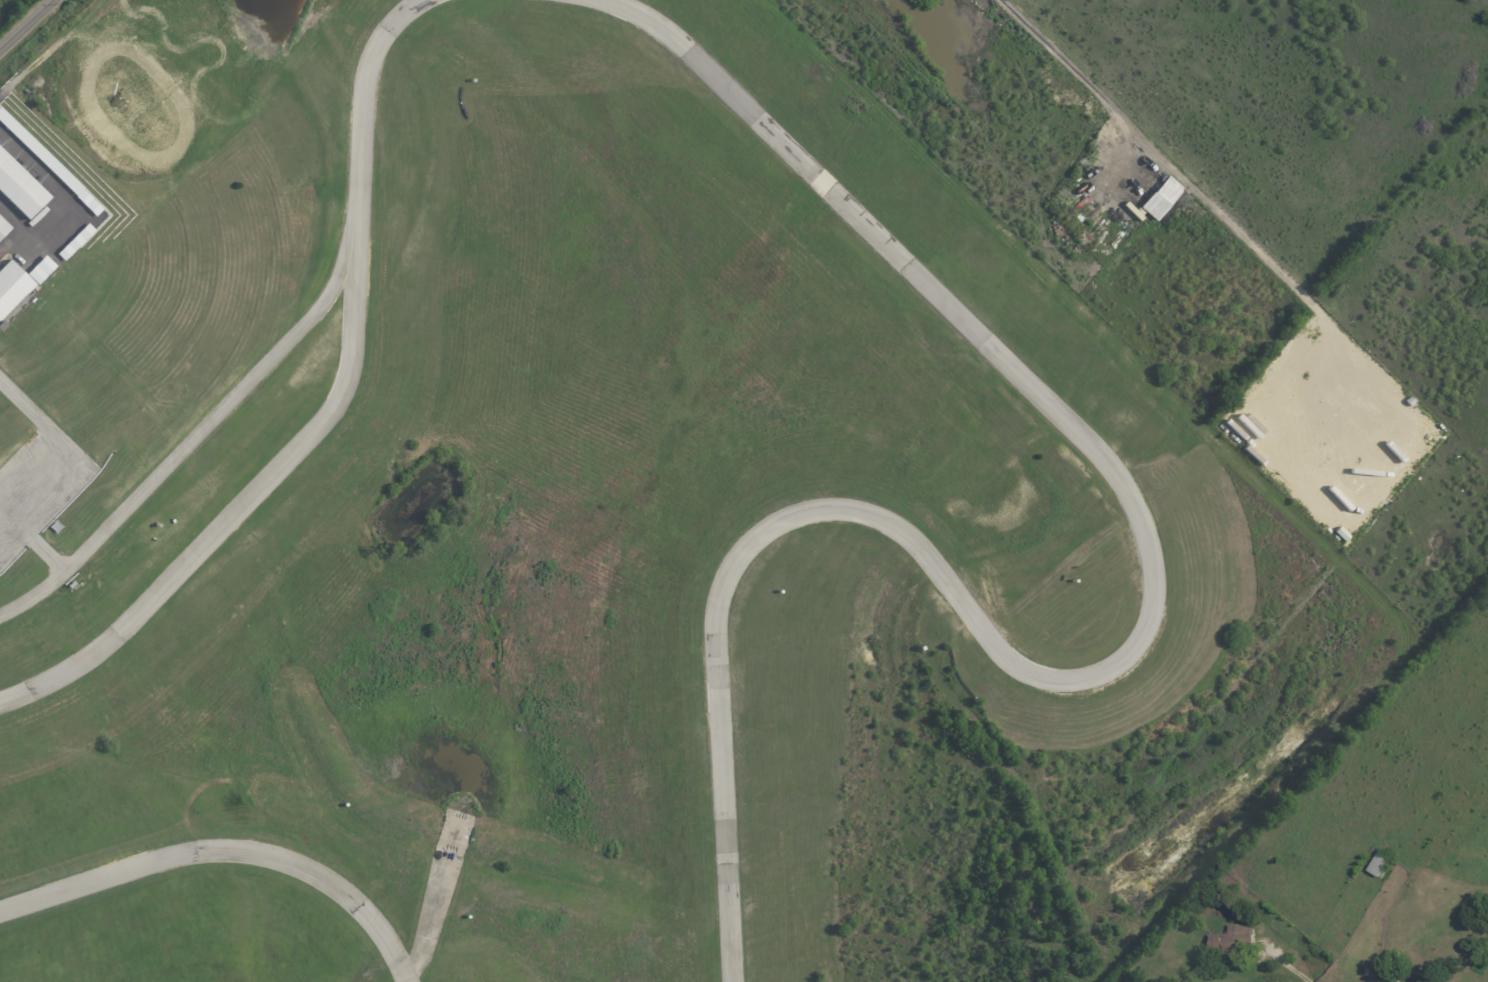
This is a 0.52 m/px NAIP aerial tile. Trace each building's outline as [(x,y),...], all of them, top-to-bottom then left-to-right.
[(96,215),(103,208),(0,110),(0,124),(96,215)] [(28,219),(49,196),(0,150),(0,193),(28,219)] [(1184,188),(1167,174),(1140,208),(1157,221),(1184,188)] [(12,227),(0,216),(0,239),(12,227)] [(65,261),(94,229),(86,222),(57,254),(65,261)] [(26,273),(37,284),(56,266),(45,254),(26,273)] [(32,286),(0,317),(0,266),(6,260),(32,286)] [(1255,947),(1254,924),(1230,925),(1231,932),(1213,933),(1214,954),(1242,953),(1242,947),(1255,947)]
